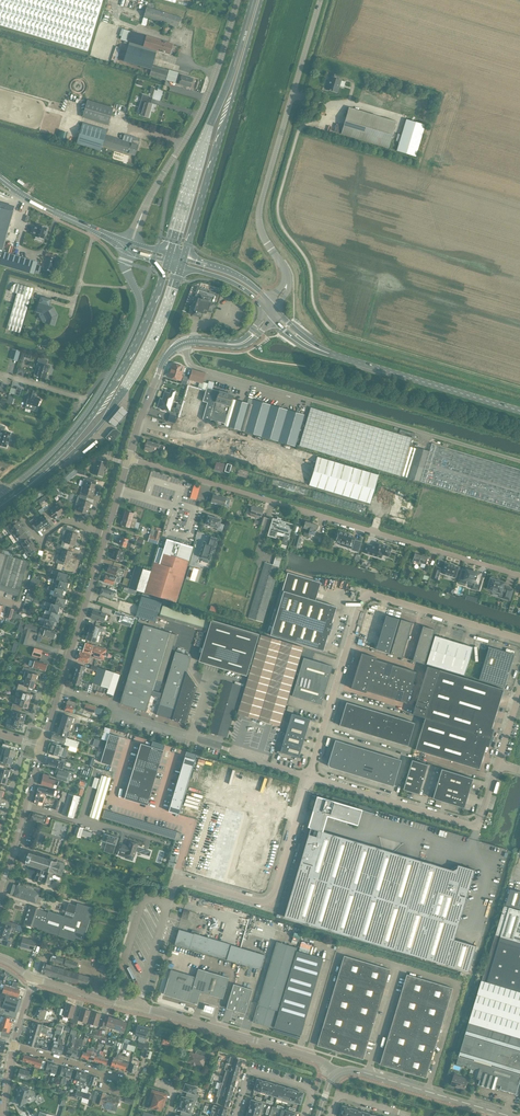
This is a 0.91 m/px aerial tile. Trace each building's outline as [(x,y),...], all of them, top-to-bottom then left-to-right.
[(87,50),(102,0),(0,0),(0,24),(87,50)] [(181,18),(149,8),(147,7),(144,17),(178,27),(181,18)] [(120,40),(127,42),(127,41),(130,32),(126,30),(123,30),(120,40)] [(129,42),(142,46),(146,36),(130,31),(130,32),(127,41),(129,42)] [(142,46),(157,50),(170,54),(170,53),(172,53),(173,50),(171,49),(173,44),(146,36),(142,46)] [(142,46),(129,42),(123,61),(151,69),(157,50),(142,46)] [(165,80),(168,70),(153,65),(150,76),(165,80)] [(178,73),(173,71),(168,70),(166,80),(175,82),(178,73)] [(327,90),(338,93),(341,82),(337,80),(338,77),(330,74),(329,79),(331,79),(329,85),(328,85),(327,90)] [(181,75),(179,84),(190,87),(193,79),(181,75)] [(152,104),(148,103),(149,97),(143,95),(139,109),(142,110),(140,115),(148,117),(152,104)] [(109,124),(114,107),(87,100),(82,117),(109,124)] [(389,147),(397,122),(349,108),(342,133),(389,147)] [(416,156),(425,125),(407,120),(397,150),(416,156)] [(134,155),(138,145),(105,135),(107,130),(83,123),(77,143),(101,151),(102,146),(134,155)] [(138,143),(140,137),(127,133),(125,138),(138,143)] [(29,273),(33,260),(1,251),(13,211),(0,207),(0,264),(29,273)] [(33,226),(31,232),(35,234),(35,236),(44,239),(45,235),(46,235),(47,231),(46,230),(47,227),(38,224),(37,228),(33,226)] [(48,256),(44,268),(52,271),(56,259),(56,257),(52,255),(52,254),(46,252),(46,253),(45,255),(48,256)] [(33,288),(19,284),(16,283),(11,287),(10,291),(17,293),(6,329),(20,333),(33,288)] [(190,308),(190,309),(194,311),(192,315),(200,318),(201,316),(202,311),(204,313),(206,312),(207,311),(207,309),(208,310),(212,311),(215,303),(218,294),(198,287),(195,295),(190,308)] [(57,315),(53,307),(39,303),(36,312),(43,314),(46,319),(45,323),(54,325),(57,315)] [(34,374),(36,375),(36,376),(45,378),(45,377),(46,377),(47,374),(46,374),(49,366),(46,366),(48,360),(39,357),(38,361),(39,361),(38,363),(37,363),(34,374)] [(173,364),(170,371),(169,374),(168,376),(182,381),(181,383),(186,385),(188,377),(183,376),(181,376),(184,367),(173,364)] [(192,370),(189,379),(190,379),(199,382),(202,383),(203,382),(205,373),(192,370),(192,369),(192,370)] [(211,419),(225,423),(232,399),(233,395),(207,388),(207,387),(206,390),(203,401),(208,403),(203,419),(210,421),(211,419)] [(27,404),(26,408),(34,411),(35,406),(38,407),(39,403),(40,403),(41,399),(40,399),(41,398),(34,396),(34,394),(35,395),(36,391),(31,390),(29,390),(28,393),(30,394),(30,395),(27,404)] [(169,411),(175,391),(171,390),(170,394),(165,392),(162,403),(159,402),(158,407),(169,411)] [(232,399),(225,423),(224,425),(295,446),(304,414),(254,400),(252,405),(232,399)] [(121,406),(109,421),(116,427),(128,412),(121,406)] [(300,445),(407,478),(416,449),(409,447),(412,438),(311,407),(300,445)] [(174,423),(176,416),(170,414),(167,421),(174,423)] [(1,430),(0,435),(0,445),(6,447),(11,432),(4,430),(5,427),(0,425),(0,430),(1,430)] [(120,432),(116,429),(112,429),(111,430),(105,437),(112,443),(121,432),(120,432)] [(163,449),(164,446),(147,441),(144,450),(152,452),(153,450),(154,450),(155,447),(163,449)] [(420,482),(478,499),(519,512),(519,470),(432,443),(431,446),(429,451),(420,482)] [(407,478),(420,482),(429,451),(416,447),(416,449),(407,478)] [(111,456),(113,449),(109,448),(109,449),(106,448),(105,454),(111,456)] [(369,503),(378,475),(317,457),(309,485),(369,503)] [(102,477),(106,462),(99,460),(96,467),(94,469),(92,474),(102,477)] [(227,463),(226,465),(216,462),(214,469),(218,470),(218,471),(221,472),(221,471),(222,471),(223,468),(225,469),(224,471),(229,473),(231,465),(227,463)] [(308,485),(311,474),(282,465),(279,476),(308,485)] [(364,506),(239,468),(237,475),(363,513),(363,512),(364,506)] [(84,478),(83,483),(82,487),(84,487),(94,490),(96,484),(91,483),(91,480),(84,478)] [(79,496),(86,498),(87,495),(92,496),(94,490),(84,487),(83,491),(80,491),(79,496)] [(224,506),(226,498),(213,494),(211,502),(224,506)] [(78,495),(75,504),(76,504),(78,505),(89,508),(90,502),(85,501),(86,498),(79,496),(78,495)] [(53,507),(59,516),(64,513),(61,508),(64,506),(59,500),(55,503),(56,505),(53,507)] [(89,508),(78,505),(77,509),(75,508),(74,513),(81,516),(82,512),(87,514),(89,508)] [(263,525),(265,517),(262,516),(264,509),(252,506),(250,514),(255,515),(255,517),(259,518),(260,517),(261,517),(260,519),(259,519),(258,524),(263,525)] [(44,511),(49,517),(51,515),(54,520),(59,516),(53,507),(50,509),(48,508),(44,511)] [(38,518),(44,527),(49,523),(46,519),(49,517),(44,511),(40,514),(41,515),(38,518)] [(123,518),(136,522),(137,519),(132,518),(134,513),(125,511),(123,518)] [(208,516),(205,524),(217,528),(217,530),(222,532),(224,524),(220,523),(221,520),(208,516)] [(29,521),(34,529),(37,527),(39,530),(44,527),(38,518),(34,520),(33,518),(29,521)] [(136,522),(123,518),(121,525),(134,529),(136,522)] [(273,518),(268,534),(276,536),(277,533),(284,535),(283,536),(281,544),(286,546),(289,538),(293,524),(273,518)] [(307,537),(311,523),(305,521),(303,528),(306,529),(306,532),(304,531),(303,535),(307,537)] [(12,522),(5,526),(5,527),(6,527),(8,531),(11,534),(21,527),(18,522),(13,525),(12,522)] [(311,523),(307,537),(310,537),(311,534),(314,535),(316,530),(317,530),(319,526),(317,526),(317,525),(311,523)] [(64,530),(63,535),(66,536),(66,537),(76,540),(78,534),(73,532),(74,529),(72,529),(73,527),(67,525),(67,527),(66,527),(65,530),(64,530)] [(21,527),(11,534),(13,538),(16,542),(22,538),(20,535),(25,532),(21,527)] [(148,541),(157,544),(161,531),(155,530),(154,536),(150,535),(148,541)] [(352,536),(352,535),(347,534),(344,533),(338,531),(338,532),(335,541),(340,543),(339,545),(344,547),(345,544),(349,545),(349,546),(349,545),(350,544),(353,545),(351,550),(358,552),(361,542),(354,540),(354,541),(351,540),(352,536)] [(303,537),(296,535),(293,546),(300,548),(303,537)] [(126,545),(126,546),(126,547),(127,547),(128,547),(129,547),(129,548),(130,548),(131,547),(131,546),(131,545),(132,543),(132,542),(132,541),(133,541),(133,540),(133,541),(134,541),(135,541),(134,542),(135,543),(135,544),(135,545),(137,546),(138,546),(139,546),(139,547),(140,547),(141,547),(142,547),(142,546),(143,545),(143,543),(143,542),(144,542),(144,541),(144,540),(142,540),(142,539),(141,539),(140,539),(139,538),(138,538),(137,538),(137,537),(136,537),(135,537),(134,536),(133,536),(133,537),(132,537),(131,537),(131,538),(131,539),(132,540),(131,540),(130,540),(129,539),(128,539),(128,540),(128,541),(127,541),(127,542),(127,543),(127,544),(126,545)] [(210,539),(208,539),(207,542),(204,541),(199,557),(203,558),(203,561),(207,563),(208,560),(210,560),(213,550),(214,550),(217,543),(218,538),(211,536),(210,539)] [(22,538),(16,542),(19,546),(21,545),(23,548),(32,542),(29,537),(24,540),(22,538)] [(61,545),(68,547),(69,544),(74,545),(76,540),(66,537),(65,540),(63,540),(61,545)] [(126,546),(128,539),(121,537),(118,544),(126,546)] [(145,593),(176,602),(188,562),(192,546),(167,538),(164,549),(159,547),(154,562),(145,593)] [(25,554),(23,556),(25,558),(27,557),(33,553),(31,550),(35,547),(32,542),(23,548),(25,552),(23,553),(25,554)] [(375,546),(366,544),(364,553),(381,558),(382,554),(388,556),(391,548),(376,543),(375,546)] [(68,547),(61,545),(60,550),(62,550),(61,555),(71,557),(72,552),(67,550),(68,547)] [(5,567),(9,556),(0,553),(0,584),(5,567)] [(421,565),(421,563),(425,564),(427,557),(414,553),(412,560),(413,560),(413,562),(421,565)] [(262,622),(282,556),(276,554),(273,565),(265,562),(249,618),(262,622)] [(5,567),(0,584),(0,590),(18,595),(28,561),(9,555),(9,556),(5,567)] [(71,557),(61,555),(59,558),(57,558),(56,563),(63,565),(64,562),(69,563),(71,557)] [(359,565),(358,566),(358,567),(359,567),(360,567),(361,568),(362,568),(363,568),(363,569),(364,569),(366,569),(367,569),(367,568),(367,567),(368,566),(368,565),(367,565),(365,564),(364,564),(364,563),(365,561),(364,561),(364,560),(363,560),(362,560),(362,559),(361,559),(360,560),(360,561),(359,562),(359,563),(359,564),(359,565)] [(440,569),(441,568),(435,567),(431,579),(437,581),(439,572),(441,573),(455,577),(455,576),(457,577),(459,571),(457,570),(458,567),(445,563),(442,570),(440,569)] [(116,575),(118,568),(109,565),(107,572),(116,575)] [(135,566),(129,587),(143,592),(150,571),(135,566)] [(190,566),(186,579),(194,581),(197,569),(190,566)] [(462,570),(458,582),(466,584),(467,580),(473,582),(472,588),(479,590),(483,578),(479,577),(480,573),(467,569),(466,571),(462,570)] [(53,578),(68,583),(65,582),(67,574),(52,570),(51,573),(54,574),(53,578)] [(315,600),(321,582),(288,572),(276,612),(330,629),(336,606),(315,600)] [(103,578),(103,580),(104,582),(113,584),(114,581),(115,581),(120,582),(121,578),(117,577),(116,578),(106,575),(105,577),(103,578)] [(493,577),(492,577),(492,576),(491,576),(490,576),(490,577),(489,577),(489,578),(486,587),(487,588),(491,590),(491,591),(491,592),(492,592),(492,593),(493,593),(494,593),(495,593),(495,592),(496,592),(496,591),(500,592),(499,595),(502,596),(502,598),(509,600),(512,589),(505,587),(505,588),(502,587),(503,582),(499,581),(494,579),(494,580),(494,579),(494,578),(493,578),(493,577)] [(48,586),(66,591),(68,583),(53,578),(52,579),(53,579),(52,582),(55,583),(54,587),(48,585),(48,586)] [(39,583),(31,580),(30,583),(29,588),(34,590),(36,585),(38,586),(39,583)] [(66,591),(48,586),(47,589),(50,590),(49,594),(66,599),(61,598),(63,590),(66,591)] [(142,596),(143,592),(131,588),(131,589),(124,587),(123,591),(117,610),(155,622),(161,602),(142,596)] [(115,595),(116,592),(102,588),(101,591),(100,591),(99,593),(100,594),(100,595),(105,597),(106,598),(108,598),(109,598),(112,599),(113,595),(115,595)] [(66,599),(49,594),(51,595),(50,598),(53,599),(51,603),(45,601),(64,607),(66,599)] [(64,607),(45,601),(44,605),(47,606),(45,610),(45,609),(45,610),(58,614),(60,606),(64,607)] [(45,610),(44,613),(50,615),(49,620),(58,622),(60,614),(58,614),(45,610)] [(94,610),(91,618),(103,622),(106,614),(94,610)] [(115,611),(114,614),(121,616),(120,619),(122,620),(124,614),(115,611)] [(276,612),(269,634),(323,651),(330,629),(276,612)] [(388,618),(385,617),(375,649),(388,653),(398,619),(388,615),(388,618)] [(58,622),(39,616),(38,620),(41,621),(39,625),(52,629),(54,621),(58,623),(58,622)] [(250,670),(248,669),(259,634),(211,619),(199,661),(204,663),(246,675),(247,674),(249,674),(250,670)] [(399,625),(410,629),(412,623),(401,619),(399,625)] [(26,623),(22,637),(28,639),(30,632),(35,634),(38,627),(26,623)] [(89,632),(97,635),(99,631),(101,632),(102,628),(100,627),(91,625),(89,632)] [(152,690),(170,632),(143,625),(120,703),(146,711),(151,696),(152,690)] [(410,629),(399,625),(397,631),(409,634),(410,629)] [(421,632),(432,635),(434,629),(423,626),(421,632)] [(56,632),(45,629),(41,628),(39,634),(43,635),(43,636),(54,639),(54,638),(55,638),(56,636),(55,634),(56,632)] [(409,634),(397,631),(395,636),(407,640),(409,634)] [(97,635),(89,632),(86,639),(95,642),(96,639),(98,640),(99,635),(97,635)] [(419,637),(431,641),(432,635),(421,632),(419,637)] [(279,726),(303,647),(261,634),(250,670),(249,674),(237,713),(279,726)] [(473,647),(435,635),(426,664),(464,675),(473,647)] [(394,642),(405,646),(407,640),(395,636),(394,642)] [(431,641),(419,637),(417,643),(429,646),(431,641)] [(405,646),(394,642),(392,648),(404,651),(405,646)] [(93,654),(92,656),(103,660),(104,657),(107,658),(109,653),(106,652),(106,649),(86,643),(83,653),(86,654),(87,653),(89,654),(89,653),(93,654)] [(429,646),(417,643),(416,649),(427,652),(429,646)] [(178,651),(188,654),(190,647),(180,644),(178,651)] [(488,647),(479,679),(504,687),(514,655),(488,647)] [(34,648),(32,655),(40,658),(42,650),(34,648)] [(404,651),(392,648),(390,654),(402,657),(404,651)] [(427,652),(416,649),(414,654),(426,658),(427,652)] [(83,653),(80,652),(79,656),(78,656),(77,658),(78,658),(78,659),(88,662),(90,656),(92,656),(93,654),(89,653),(89,654),(87,653),(86,654),(83,653)] [(157,714),(172,719),(186,723),(197,686),(187,671),(191,656),(176,652),(163,693),(161,699),(157,714)] [(361,653),(359,659),(374,663),(375,660),(376,657),(361,653)] [(426,658),(414,654),(412,660),(424,664),(426,658)] [(303,657),(292,696),(321,705),(332,666),(303,657)] [(359,659),(358,665),(372,669),(374,663),(359,659)] [(47,665),(33,660),(31,666),(45,670),(47,665)] [(372,669),(370,675),(376,677),(381,661),(375,660),(374,663),(372,669)] [(381,661),(376,677),(382,679),(387,663),(381,661)] [(387,663),(382,679),(388,680),(393,665),(387,663)] [(76,671),(83,673),(84,669),(85,670),(86,667),(78,664),(76,671)] [(91,665),(90,669),(96,671),(93,683),(108,688),(106,693),(113,695),(119,676),(120,674),(91,665)] [(358,665),(356,671),(370,675),(372,669),(358,665)] [(393,665),(388,680),(394,682),(398,666),(393,665)] [(398,666),(394,682),(400,684),(404,668),(398,666)] [(427,666),(425,672),(437,676),(439,670),(427,666)] [(23,678),(26,679),(35,681),(37,674),(32,673),(33,670),(23,667),(22,670),(25,671),(23,678)] [(404,668),(400,684),(405,685),(410,670),(404,668)] [(410,670),(405,685),(411,687),(416,672),(410,670)] [(503,689),(439,670),(437,676),(436,681),(434,687),(432,693),(430,699),(429,705),(427,710),(425,717),(415,749),(479,769),(503,689)] [(356,671),(354,676),(369,681),(370,675),(356,671)] [(425,672),(423,678),(436,681),(437,676),(425,672)] [(367,687),(366,690),(372,692),(376,677),(370,675),(369,681),(367,687)] [(354,676),(352,682),(367,687),(369,681),(354,676)] [(81,685),(82,682),(80,682),(81,679),(74,677),(72,683),(81,685)] [(376,677),(372,692),(378,694),(382,679),(376,677)] [(423,678),(421,683),(434,687),(436,681),(423,678)] [(17,687),(27,690),(28,687),(33,688),(35,681),(26,679),(24,685),(18,684),(17,687)] [(382,679),(378,694),(383,696),(388,680),(382,679)] [(388,680),(383,696),(389,698),(394,682),(388,680)] [(243,686),(223,681),(208,729),(208,732),(228,738),(243,686)] [(352,682),(351,688),(365,692),(366,690),(367,687),(352,682)] [(394,682),(389,698),(395,699),(400,684),(394,682)] [(432,693),(434,687),(421,683),(420,689),(432,693)] [(400,684),(395,699),(401,701),(405,685),(400,684)] [(405,685),(401,701),(407,703),(411,687),(405,685)] [(20,699),(29,701),(31,695),(26,693),(27,690),(17,687),(16,690),(22,692),(20,699)] [(420,689),(418,695),(430,699),(432,693),(420,689)] [(163,693),(152,690),(151,696),(161,699),(163,693)] [(429,705),(430,699),(418,695),(416,701),(429,705)] [(12,707),(21,710),(22,707),(27,708),(29,701),(20,699),(18,705),(13,704),(12,707)] [(76,709),(78,703),(68,700),(66,706),(65,707),(65,709),(65,710),(65,711),(72,713),(74,708),(76,709)] [(427,710),(429,705),(416,701),(414,706),(427,710)] [(339,725),(407,746),(414,723),(346,702),(339,725)] [(96,707),(85,704),(84,709),(94,713),(96,707)] [(425,717),(427,710),(414,706),(412,714),(425,717)] [(14,719),(24,721),(26,714),(20,713),(21,710),(12,707),(11,710),(16,712),(14,719)] [(292,713),(289,723),(307,728),(310,719),(292,713)] [(61,721),(71,724),(73,717),(63,714),(61,721)] [(24,721),(14,719),(12,725),(7,724),(6,727),(15,730),(16,727),(22,728),(24,721)] [(59,727),(69,730),(71,724),(61,721),(59,727)] [(289,723),(286,733),(304,738),(307,728),(289,723)] [(69,730),(59,727),(57,734),(67,737),(69,730)] [(76,751),(79,741),(53,733),(51,740),(66,745),(65,748),(76,751)] [(283,742),(301,748),(304,738),(286,733),(283,742)] [(109,734),(100,762),(111,766),(120,737),(109,734)] [(328,762),(328,763),(328,764),(328,765),(329,766),(330,767),(331,767),(393,786),(401,760),(335,740),(328,762)] [(283,742),(280,752),(298,757),(301,748),(283,742)] [(2,754),(13,757),(15,750),(9,748),(10,745),(3,743),(2,747),(4,747),(2,754)] [(63,751),(64,748),(60,747),(61,745),(52,743),(49,754),(57,756),(58,755),(61,756),(62,753),(63,753),(64,751),(63,751)] [(141,743),(124,798),(147,805),(164,750),(141,743)] [(185,756),(168,811),(179,814),(195,759),(196,755),(186,752),(185,756)] [(4,766),(5,762),(11,764),(13,757),(2,754),(0,760),(0,764),(4,766)] [(48,757),(46,764),(62,769),(63,765),(62,765),(62,761),(59,761),(58,760),(48,757)] [(419,794),(420,789),(427,764),(412,760),(403,789),(419,794)] [(7,777),(9,770),(3,769),(4,766),(0,764),(0,775),(7,777)] [(81,773),(81,774),(82,774),(83,774),(84,775),(85,775),(86,775),(87,776),(88,776),(89,776),(89,775),(90,774),(90,773),(90,772),(91,771),(91,770),(91,769),(91,768),(90,768),(89,767),(88,767),(87,767),(87,769),(86,770),(86,771),(85,771),(85,770),(84,770),(83,770),(82,770),(82,771),(81,772),(81,773)] [(61,779),(63,771),(58,769),(58,770),(57,770),(55,777),(56,778),(61,779)] [(464,808),(465,804),(473,778),(441,769),(432,798),(464,808)] [(57,785),(58,781),(49,778),(50,775),(43,773),(42,779),(41,784),(53,788),(54,784),(57,785)] [(90,817),(98,819),(110,777),(102,775),(90,817)] [(97,789),(100,779),(95,777),(91,787),(97,789)] [(38,786),(37,791),(47,794),(53,795),(55,789),(48,787),(48,789),(38,786)] [(42,805),(45,794),(37,792),(34,803),(42,805)] [(66,802),(79,806),(80,804),(77,803),(79,796),(68,793),(66,802)] [(310,827),(284,916),(446,965),(454,939),(474,869),(457,864),(456,868),(453,870),(323,831),(327,816),(357,825),(362,810),(353,807),(318,797),(317,796),(308,827),(310,827)] [(79,806),(66,802),(62,814),(73,817),(75,809),(78,810),(79,806)] [(48,824),(49,819),(48,818),(48,817),(33,813),(31,819),(48,824)] [(73,835),(81,837),(82,835),(83,829),(83,828),(76,826),(73,835)] [(116,844),(118,838),(105,834),(103,841),(107,842),(105,848),(110,850),(112,843),(116,844)] [(134,857),(138,844),(129,841),(127,846),(126,845),(121,843),(119,850),(125,852),(125,854),(134,857)] [(53,872),(59,874),(62,875),(65,863),(58,861),(53,860),(54,858),(50,857),(49,858),(31,853),(29,852),(28,855),(27,855),(25,860),(26,861),(25,863),(39,867),(53,872)] [(53,872),(39,867),(35,879),(50,883),(53,872)] [(17,886),(13,884),(10,895),(14,896),(39,904),(41,898),(38,897),(39,892),(37,892),(38,888),(19,882),(18,885),(17,886)] [(510,889),(506,905),(519,909),(519,892),(510,889)] [(94,908),(88,906),(77,903),(76,906),(68,903),(64,916),(48,911),(48,912),(38,909),(38,908),(29,905),(24,923),(37,927),(37,929),(58,935),(58,934),(75,939),(75,938),(78,938),(80,933),(85,935),(94,908)] [(482,980),(487,982),(500,941),(519,947),(519,910),(504,906),(482,980)] [(0,926),(0,938),(7,940),(11,926),(1,923),(0,926)] [(264,954),(198,935),(199,932),(192,930),(192,933),(178,929),(174,944),(259,969),(264,954)] [(33,950),(34,945),(37,946),(40,938),(36,937),(35,941),(23,938),(20,946),(33,950)] [(273,1026),(297,947),(276,941),(253,1020),(273,1026)] [(519,991),(519,947),(500,941),(487,982),(519,991)] [(300,1034),(323,958),(296,950),(274,1026),(300,1034)] [(76,984),(79,974),(54,966),(55,962),(62,964),(64,959),(60,958),(60,956),(57,955),(56,957),(52,955),(50,960),(52,961),(51,965),(44,963),(41,973),(76,984)] [(363,1059),(389,969),(344,955),(317,1045),(363,1059)] [(76,968),(77,963),(65,960),(64,965),(76,968)] [(106,972),(108,966),(100,964),(99,970),(106,972)] [(165,993),(172,995),(195,1002),(198,991),(222,998),(228,977),(197,968),(195,976),(171,969),(168,977),(169,978),(165,993)] [(79,974),(76,984),(89,988),(92,978),(79,974)] [(425,1077),(452,988),(406,974),(380,1064),(425,1077)] [(487,982),(482,980),(469,1022),(519,1037),(519,991),(487,982)] [(2,993),(6,994),(17,998),(20,988),(5,984),(2,993)] [(245,1014),(252,990),(233,984),(226,1008),(245,1014)] [(3,1004),(2,1007),(17,1012),(21,999),(17,998),(6,994),(6,995),(0,993),(0,1003),(3,1004)] [(61,1015),(63,1015),(72,1018),(70,1022),(74,1023),(76,1015),(73,1015),(75,1006),(67,1004),(65,1011),(62,1010),(61,1015)] [(214,1008),(205,1005),(203,1011),(212,1014),(214,1008)] [(53,1019),(54,1017),(48,1015),(50,1011),(47,1010),(47,1009),(43,1008),(43,1009),(39,1008),(37,1017),(44,1019),(44,1018),(49,1019),(51,1019),(53,1019)] [(76,1015),(74,1023),(77,1024),(78,1020),(87,1022),(90,1011),(81,1008),(79,1016),(76,1015)] [(97,1025),(101,1014),(92,1011),(89,1023),(97,1025)] [(113,1028),(116,1019),(109,1016),(108,1017),(105,1016),(102,1027),(105,1028),(106,1026),(113,1028)] [(8,1022),(9,1019),(4,1017),(1,1026),(0,1026),(0,1030),(9,1033),(11,1023),(8,1022)] [(116,1019),(113,1028),(120,1030),(120,1032),(123,1033),(126,1023),(123,1022),(123,1021),(116,1019)] [(33,1026),(33,1028),(47,1032),(49,1033),(50,1030),(48,1029),(48,1028),(42,1027),(42,1025),(34,1022),(34,1023),(33,1023),(32,1026),(33,1026)] [(479,1084),(495,1089),(496,1084),(501,1085),(500,1088),(516,1093),(519,1081),(519,1037),(469,1022),(457,1064),(462,1065),(467,1066),(467,1067),(475,1069),(483,1071),(481,1079),(480,1079),(479,1084)] [(145,1042),(149,1029),(138,1025),(135,1035),(139,1036),(137,1040),(139,1040),(137,1047),(143,1049),(143,1048),(148,1049),(150,1043),(145,1042)] [(10,1034),(1,1031),(0,1036),(0,1039),(8,1041),(10,1034)] [(29,1039),(43,1043),(44,1041),(40,1040),(40,1041),(37,1040),(39,1036),(30,1033),(29,1037),(30,1037),(29,1039)] [(56,1053),(60,1039),(61,1035),(59,1035),(57,1041),(54,1041),(51,1051),(56,1053)] [(71,1057),(76,1038),(73,1037),(72,1042),(71,1046),(72,1046),(72,1049),(68,1048),(65,1056),(71,1057)] [(76,1038),(71,1057),(76,1059),(78,1051),(78,1050),(79,1046),(82,1047),(84,1040),(76,1038)] [(106,1041),(105,1044),(113,1047),(115,1041),(107,1038),(106,1041)] [(43,1043),(29,1039),(29,1041),(28,1040),(27,1044),(28,1044),(27,1044),(35,1047),(37,1043),(39,1043),(39,1044),(42,1045),(42,1048),(47,1050),(49,1045),(43,1043)] [(112,1057),(110,1062),(111,1062),(110,1066),(115,1067),(119,1054),(121,1048),(122,1043),(115,1041),(115,1040),(115,1041),(113,1047),(114,1045),(118,1046),(116,1052),(117,1052),(117,1054),(115,1058),(112,1057)] [(87,1059),(90,1048),(87,1047),(86,1052),(82,1051),(81,1057),(87,1059)] [(90,1048),(87,1059),(93,1061),(95,1055),(92,1054),(94,1049),(90,1048)] [(95,1055),(93,1061),(100,1063),(103,1052),(100,1051),(98,1056),(95,1055)] [(208,1058),(209,1053),(201,1051),(199,1055),(190,1052),(187,1062),(191,1063),(191,1065),(195,1066),(196,1064),(203,1066),(206,1057),(208,1058)] [(103,1052),(100,1063),(106,1065),(108,1059),(104,1058),(106,1053),(103,1052)] [(119,1054),(115,1067),(120,1069),(123,1060),(124,1056),(119,1054)] [(22,1060),(32,1063),(41,1066),(42,1061),(24,1055),(22,1060)] [(123,1060),(120,1069),(125,1070),(126,1067),(127,1067),(129,1062),(128,1062),(129,1058),(126,1057),(126,1056),(124,1056),(123,1060)] [(226,1063),(240,1067),(242,1060),(230,1056),(228,1063),(226,1062),(226,1063)] [(137,1071),(137,1068),(136,1067),(138,1061),(132,1060),(129,1071),(134,1073),(135,1070),(137,1071)] [(240,1067),(226,1063),(224,1069),(238,1073),(240,1067)] [(53,1064),(50,1074),(51,1075),(52,1073),(55,1074),(58,1065),(53,1064)] [(41,1069),(34,1067),(32,1075),(39,1077),(41,1069)] [(27,1079),(29,1071),(20,1068),(17,1076),(27,1079)] [(67,1068),(62,1084),(65,1085),(66,1079),(66,1077),(70,1078),(72,1070),(67,1068)] [(238,1073),(224,1069),(226,1070),(224,1076),(236,1080),(238,1073)] [(475,1069),(473,1077),(480,1079),(479,1084),(480,1079),(481,1079),(483,1071),(475,1069)] [(77,1089),(75,1095),(89,1099),(90,1094),(87,1093),(89,1087),(86,1086),(84,1092),(79,1090),(81,1085),(84,1085),(85,1082),(87,1074),(82,1072),(77,1089)] [(95,1085),(97,1077),(92,1075),(89,1084),(91,1084),(90,1087),(93,1088),(94,1085),(95,1085)] [(464,1089),(468,1079),(462,1077),(461,1078),(457,1077),(457,1076),(454,1075),(451,1085),(464,1089)] [(236,1080),(224,1076),(222,1083),(220,1082),(234,1087),(236,1080)] [(259,1094),(263,1080),(262,1080),(257,1079),(254,1092),(259,1094)] [(263,1080),(259,1094),(260,1094),(260,1091),(266,1093),(269,1082),(265,1081),(263,1080)] [(234,1087),(220,1082),(218,1089),(232,1093),(234,1087)] [(269,1082),(266,1093),(271,1095),(275,1084),(273,1083),(273,1084),(269,1082)] [(190,1096),(197,1098),(198,1094),(195,1093),(197,1087),(185,1083),(185,1084),(184,1084),(183,1088),(184,1088),(183,1090),(191,1092),(190,1096)] [(275,1084),(271,1095),(277,1096),(276,1099),(280,1086),(276,1085),(276,1084),(275,1084)] [(31,1096),(34,1094),(32,1091),(29,1090),(30,1089),(21,1086),(20,1088),(18,1089),(19,1092),(17,1099),(20,1105),(26,1102),(28,1095),(31,1096)] [(280,1086),(276,1099),(282,1100),(286,1087),(284,1087),(280,1086)] [(56,1089),(56,1090),(56,1091),(57,1091),(57,1092),(59,1092),(60,1092),(60,1093),(61,1093),(62,1093),(63,1094),(64,1094),(65,1095),(67,1095),(67,1094),(68,1093),(68,1092),(68,1091),(67,1091),(66,1091),(65,1090),(64,1090),(64,1091),(63,1091),(61,1090),(61,1089),(61,1088),(61,1087),(60,1087),(59,1087),(58,1087),(57,1087),(57,1089),(56,1089)] [(286,1087),(282,1100),(288,1102),(292,1089),(287,1088),(286,1087)] [(232,1093),(218,1089),(216,1096),(230,1100),(232,1093)] [(292,1089),(288,1102),(293,1104),(297,1091),(296,1090),(292,1089)] [(150,1098),(153,1099),(151,1107),(156,1109),(158,1110),(158,1109),(160,1110),(163,1102),(164,1103),(166,1098),(163,1097),(164,1093),(152,1090),(150,1098)] [(118,1104),(119,1101),(107,1097),(107,1095),(105,1094),(105,1093),(99,1091),(99,1093),(95,1092),(92,1101),(104,1105),(105,1102),(113,1105),(114,1103),(118,1104)] [(297,1091),(293,1104),(294,1104),(294,1101),(300,1103),(303,1093),(299,1091),(297,1091)] [(197,1098),(190,1096),(189,1099),(182,1096),(181,1098),(180,1098),(178,1102),(191,1106),(194,1107),(196,1101),(197,1098)] [(230,1100),(216,1096),(218,1096),(216,1103),(228,1107),(230,1100)] [(249,1105),(262,1109),(264,1103),(251,1100),(250,1104),(249,1105)] [(178,1102),(177,1106),(178,1107),(178,1109),(186,1111),(185,1114),(191,1115),(192,1115),(193,1113),(189,1112),(191,1106),(178,1102)] [(212,1111),(225,1115),(227,1109),(214,1105),(212,1111)] [(249,1107),(248,1111),(258,1114),(258,1115),(261,1115),(262,1109),(249,1105),(249,1107)] [(270,1113),(270,1114),(273,1115),(274,1114),(274,1113),(274,1112),(275,1111),(277,1112),(278,1112),(278,1111),(278,1110),(279,1109),(279,1108),(278,1108),(277,1108),(277,1107),(276,1107),(275,1107),(274,1107),(273,1106),(272,1106),(271,1108),(271,1110),(270,1112),(270,1113)] [(348,1107),(347,1107),(342,1106),(339,1115),(346,1115),(348,1107)] [(346,1115),(352,1115),(354,1109),(350,1108),(348,1107),(346,1115)]
